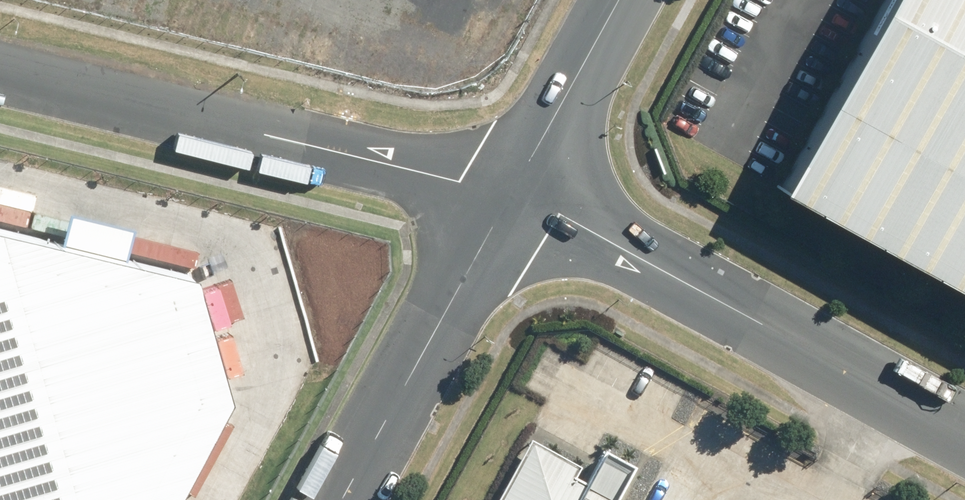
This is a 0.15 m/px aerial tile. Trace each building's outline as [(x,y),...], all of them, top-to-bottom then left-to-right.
[(771,186),(964,292),(964,0),(873,0),(771,186)] [(0,203),(0,499),(183,499),(231,420),(171,241),(0,203)]
